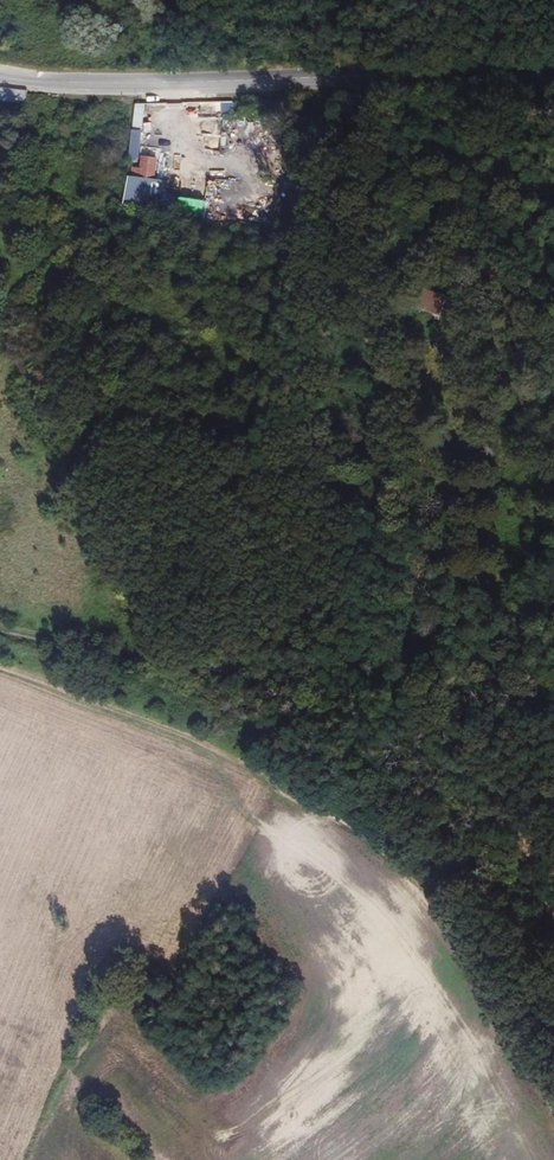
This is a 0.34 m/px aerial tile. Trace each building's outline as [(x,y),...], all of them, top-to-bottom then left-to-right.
[(360,94),(359,85),(351,85),(352,94),(360,94)] [(27,100),(28,88),(0,87),(0,99),(27,100)] [(132,165),(131,176),(156,178),(157,155),(141,154),(140,166),(132,165)] [(446,294),(425,287),(420,302),(442,308),(446,294)] [(440,313),(442,308),(420,302),(419,307),(440,313)]
